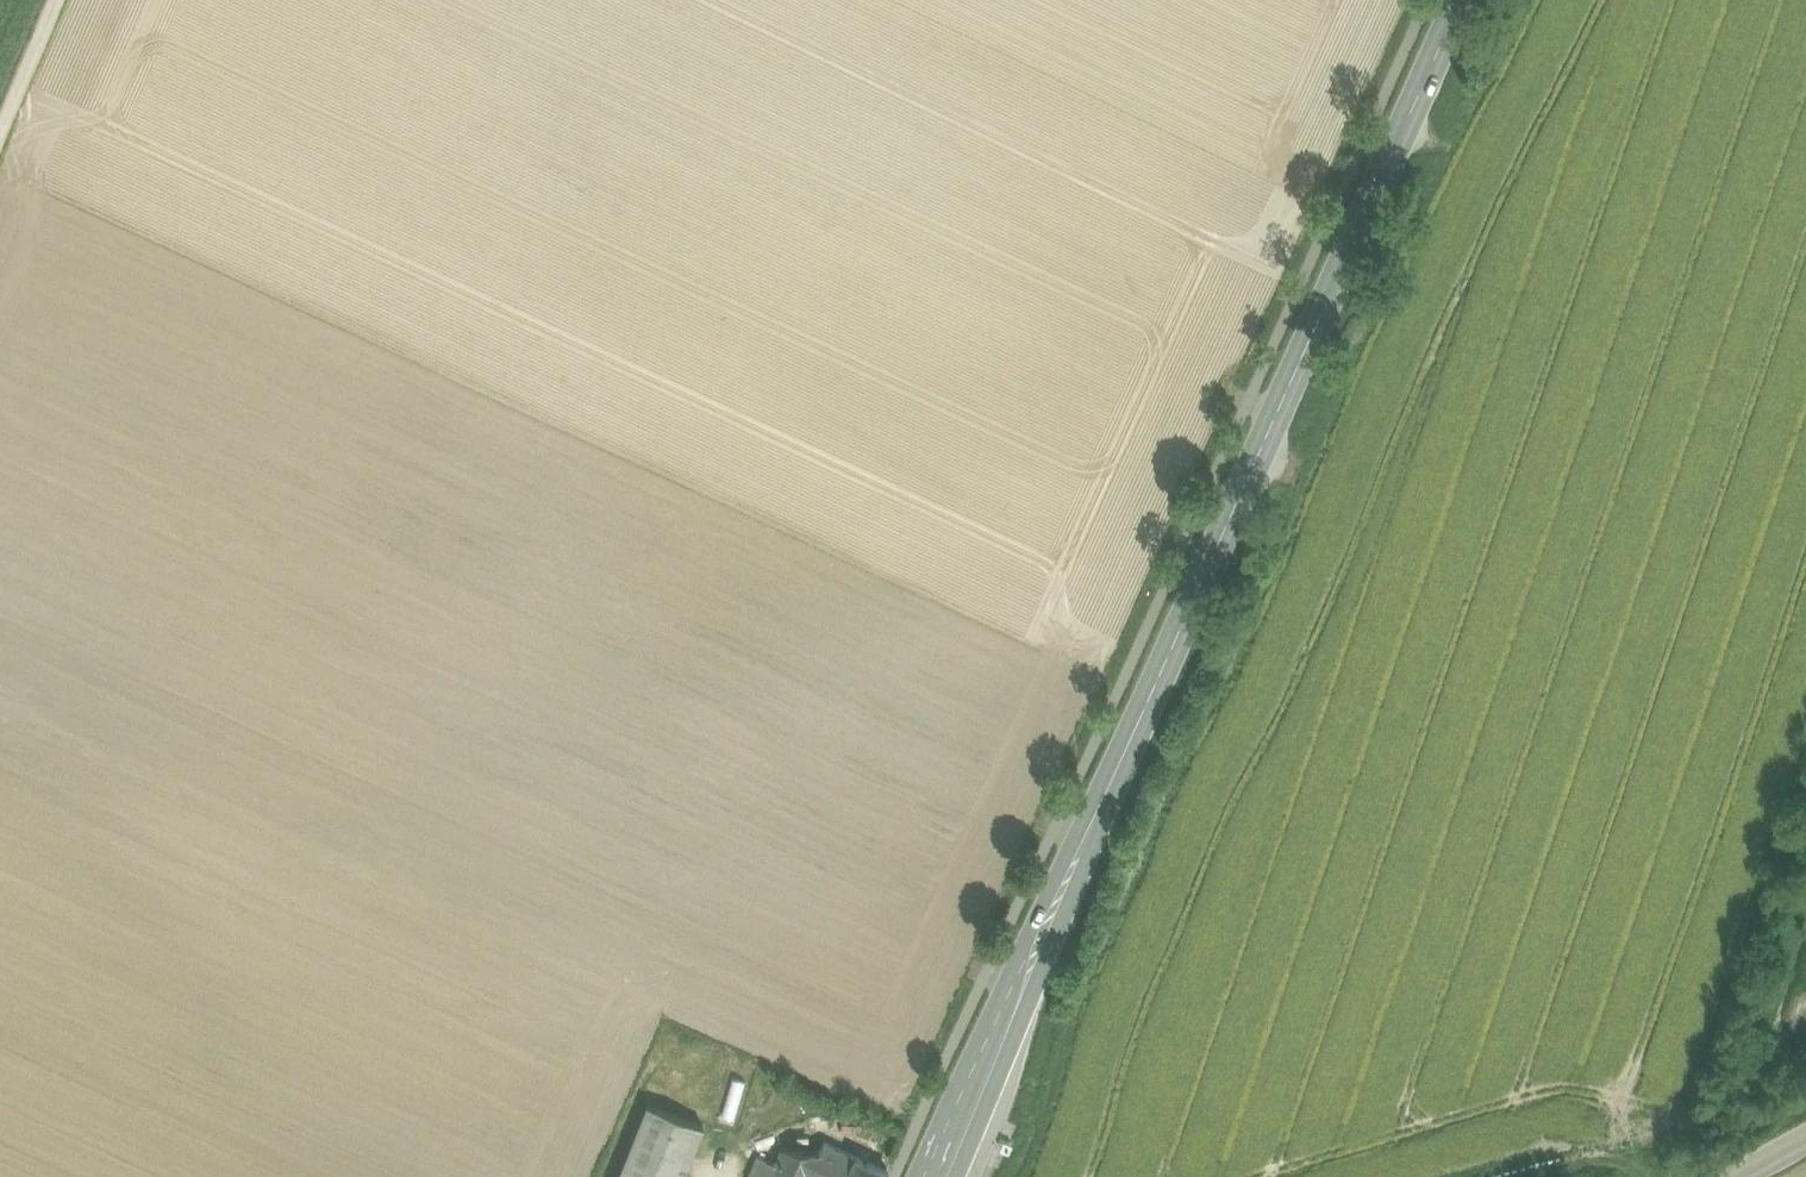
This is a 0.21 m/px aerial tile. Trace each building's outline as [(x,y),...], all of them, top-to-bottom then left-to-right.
[(646,1100),(615,1176),(687,1176),(708,1124),(646,1100)] [(772,1176),(884,1176),(888,1169),(828,1141),(824,1151),(786,1147),(781,1159),(772,1176)] [(781,1159),(759,1149),(746,1176),(772,1176),(781,1159)]
